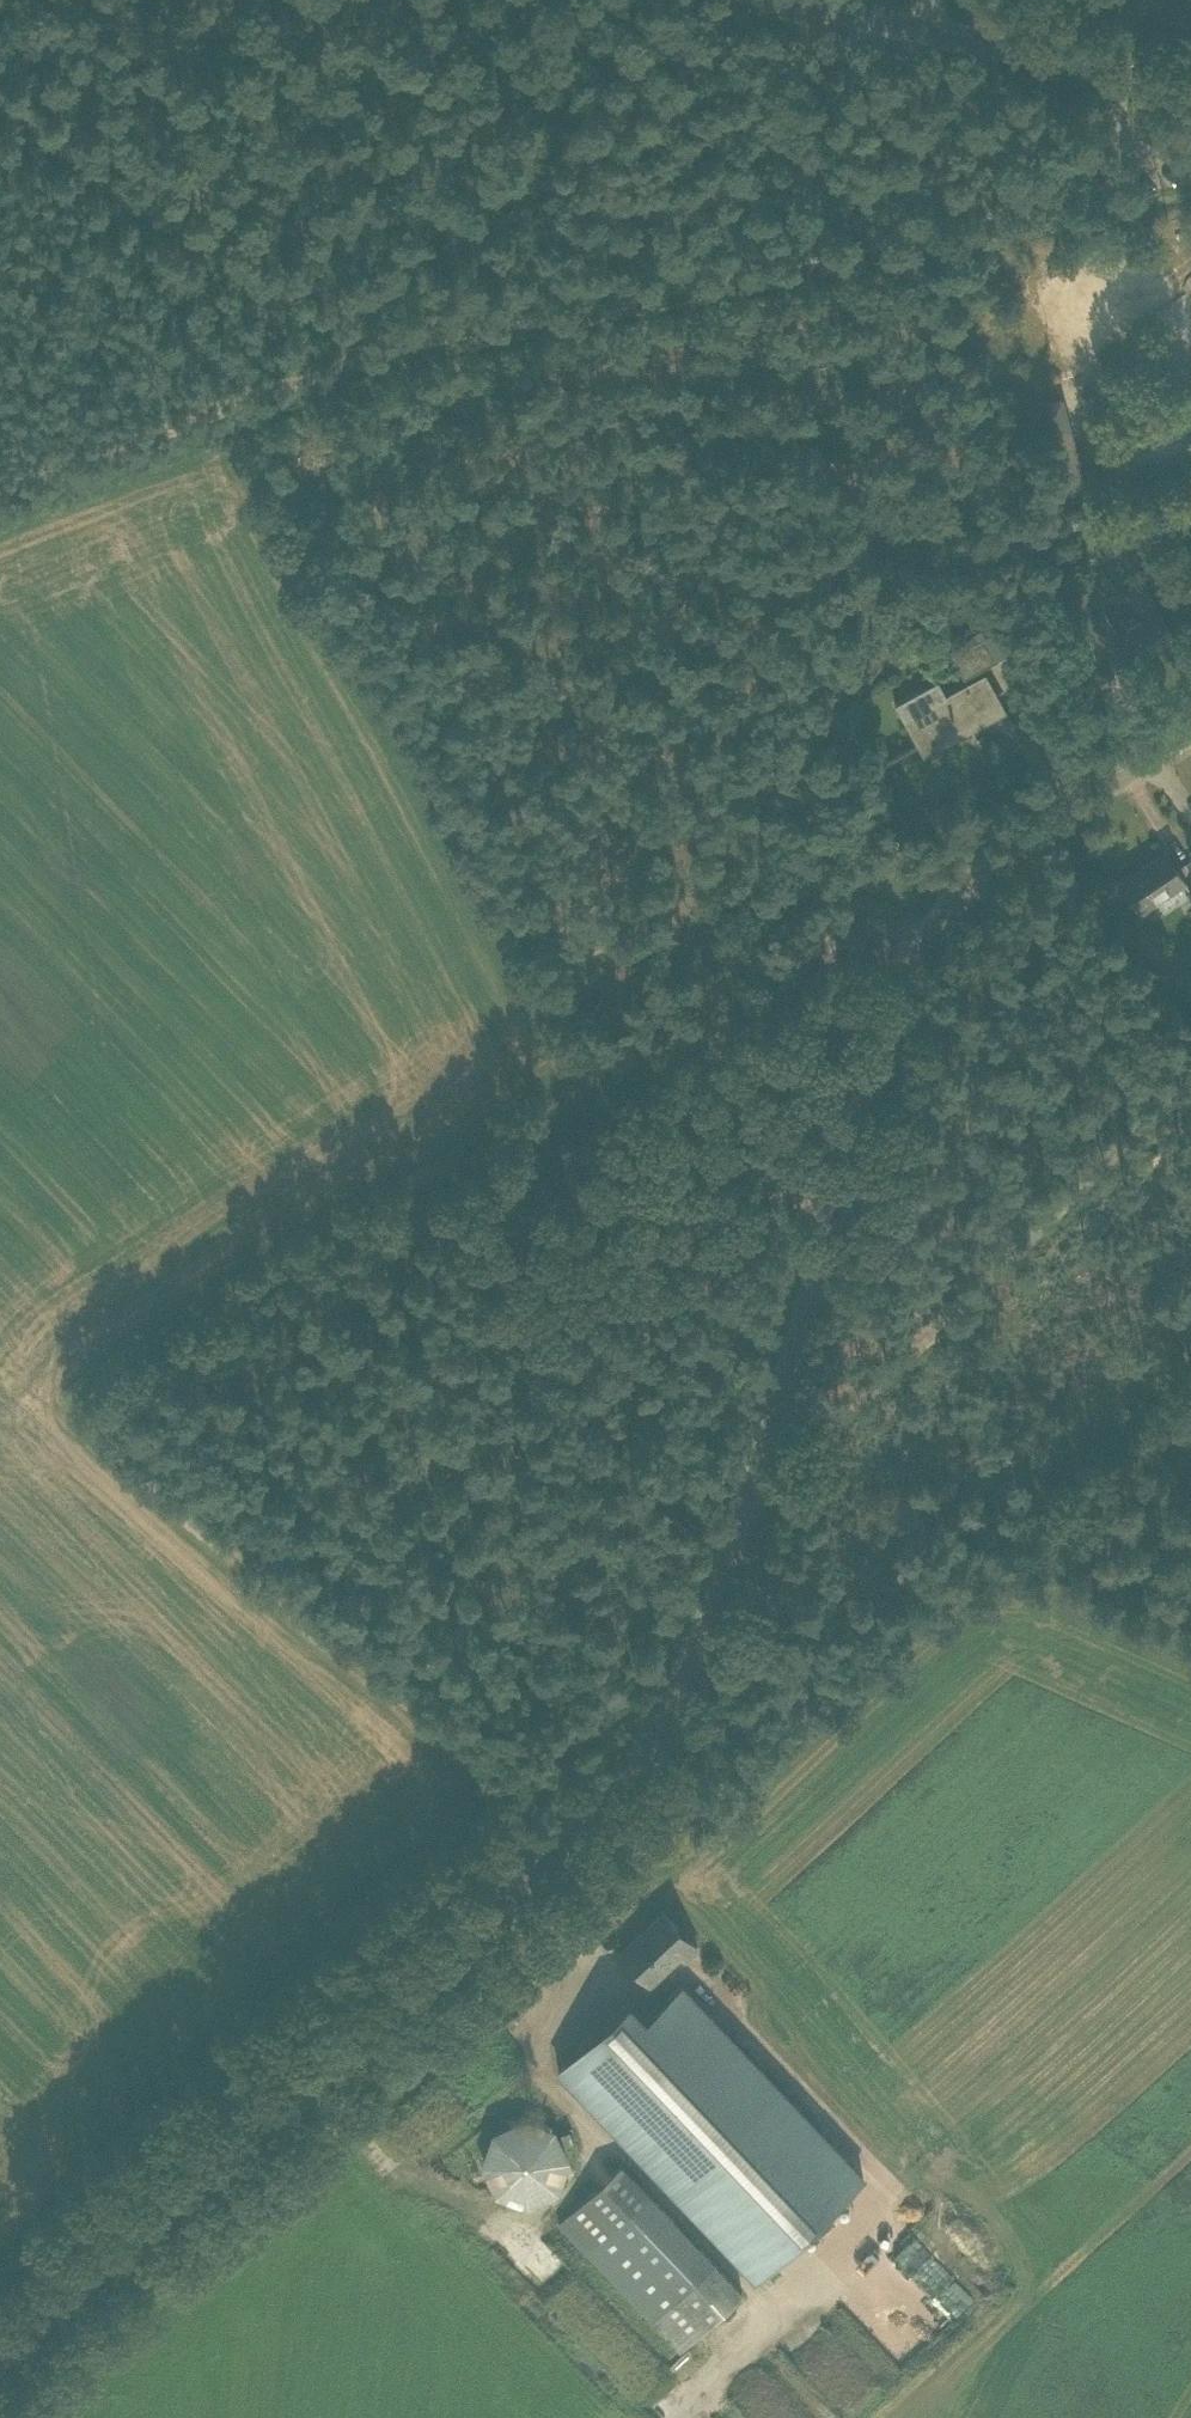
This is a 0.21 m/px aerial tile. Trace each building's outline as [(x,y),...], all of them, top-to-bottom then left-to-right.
[(950,653),(963,677),(1011,650),(996,623),(983,631),(985,634),(950,653)] [(895,703),(904,719),(906,718),(925,753),(964,731),(959,722),(999,700),(985,674),(947,695),(938,679),(895,703)] [(1120,880),(1134,900),(1141,911),(1185,881),(1164,851),(1120,880)] [(662,1910),(619,1950),(650,1982),(680,1953),(684,1958),(697,1946),(662,1910)] [(572,2052),(555,2068),(755,2279),(863,2177),(713,2019),(680,1984),(645,2017),(628,1999),(572,2052)] [(479,2164),(494,2194),(526,2205),(558,2190),(569,2158),(554,2127),(521,2115),(491,2130),(479,2164)] [(555,2222),(678,2351),(742,2288),(619,2158),(555,2222)]
